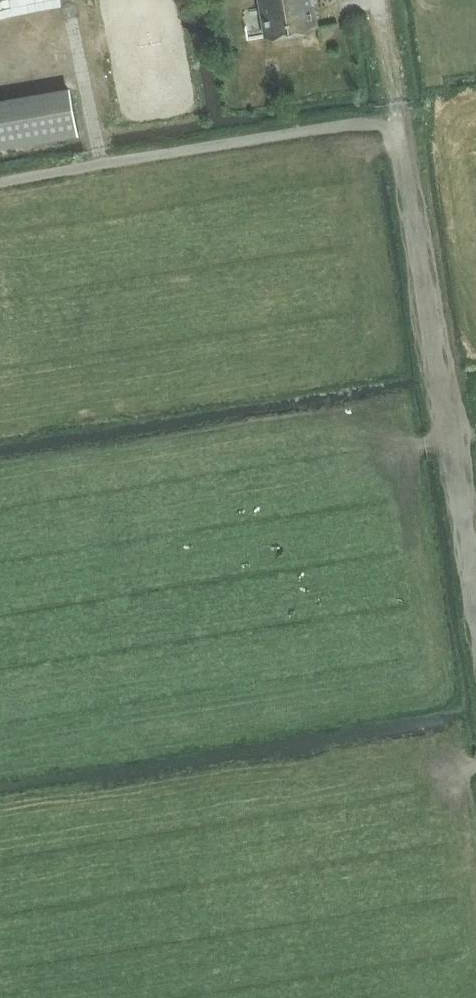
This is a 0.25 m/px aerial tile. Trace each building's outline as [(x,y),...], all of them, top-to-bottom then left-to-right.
[(265,34),(319,25),(314,0),(259,0),(265,34)]
